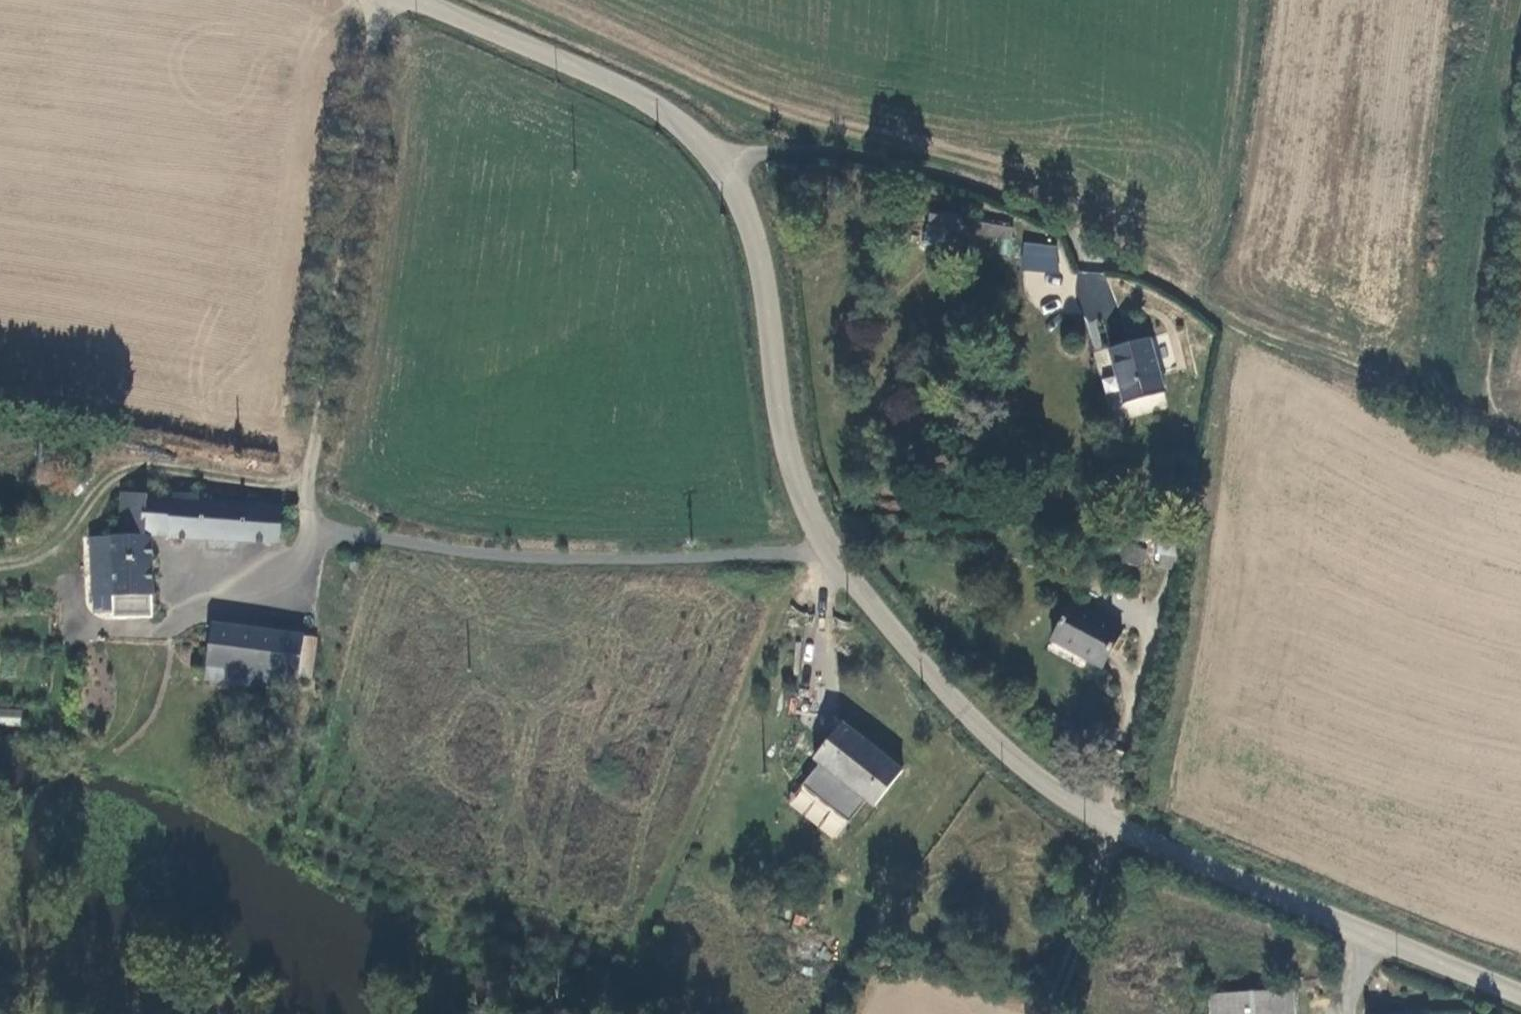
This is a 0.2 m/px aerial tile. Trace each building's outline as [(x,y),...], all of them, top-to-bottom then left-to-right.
[(942,242),(945,219),(926,216),(924,240),(942,242)] [(977,221),(976,234),(1010,238),(1011,225),(977,221)] [(1021,269),(1056,272),(1059,244),(1024,241),(1021,269)] [(1162,391),(1143,336),(1103,349),(1122,404),(1162,391)] [(291,548),(293,513),(264,511),(221,510),(217,500),(159,501),(159,542),(165,543),(291,548)] [(163,618),(165,543),(159,542),(159,501),(134,501),(137,539),(128,539),(128,617),(163,618)] [(1129,542),(1122,561),(1140,567),(1147,549),(1129,542)] [(1068,700),(1094,666),(1048,630),(1022,664),(1068,700)] [(226,631),(219,684),(261,692),(269,637),(226,631)] [(312,641),(269,637),(261,692),(307,698),(310,684),(318,642),(312,641)] [(333,645),(318,642),(310,684),(326,686),(333,645)] [(21,711),(0,708),(0,722),(20,725),(21,711)] [(847,734),(822,773),(887,821),(914,783),(847,734)] [(1301,1000),(1215,1008),(1216,1013),(1302,1013),(1301,1000)]
